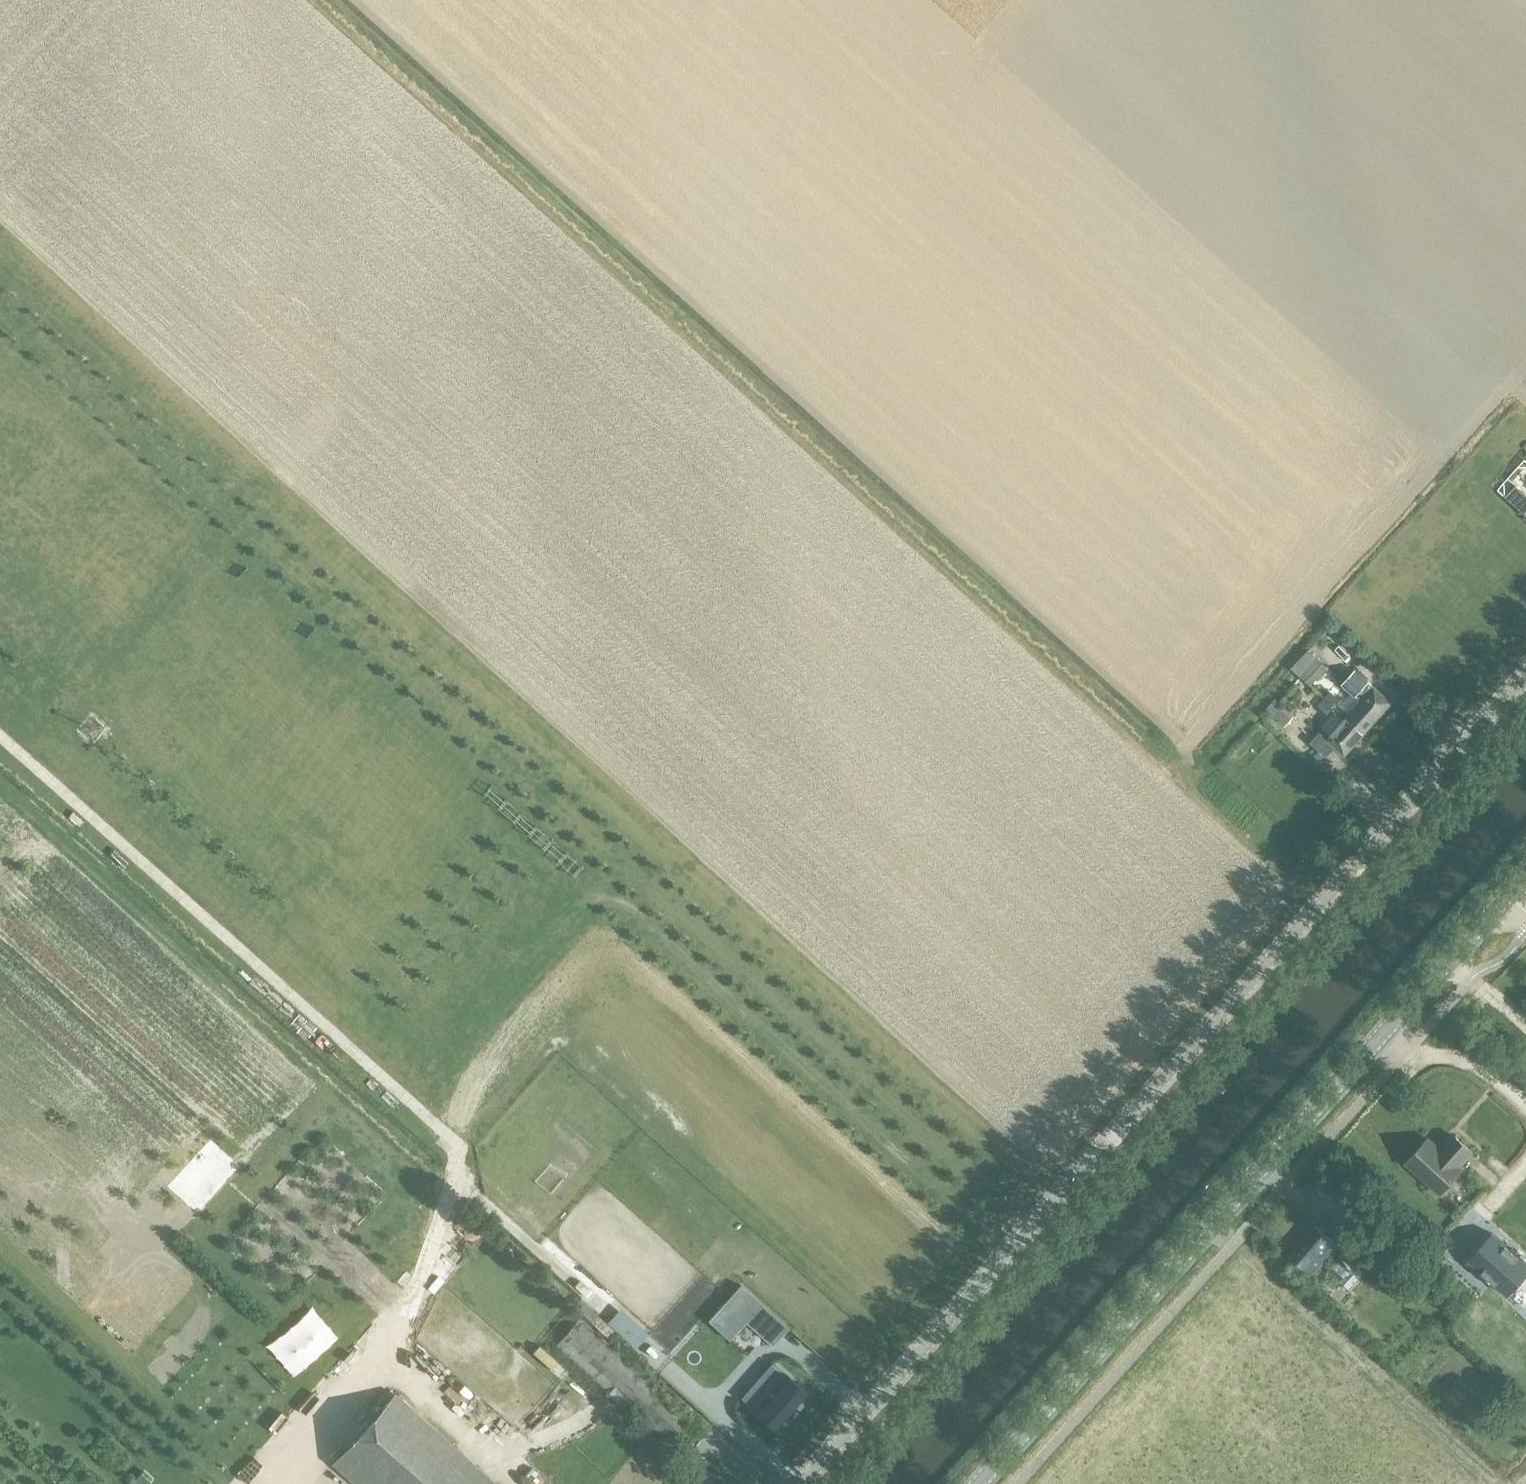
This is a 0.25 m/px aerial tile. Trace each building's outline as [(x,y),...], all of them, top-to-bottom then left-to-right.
[(1519,486),(1516,484),(1505,495),(1525,515),(1525,493),(1519,486)] [(1291,668),(1310,685),(1326,666),(1307,650),(1291,668)] [(1347,720),(1338,712),(1325,726),(1334,734),(1330,739),(1320,730),(1310,741),(1326,756),(1336,744),(1348,754),(1394,702),(1376,686),(1376,687),(1355,668),(1342,683),(1351,691),(1339,705),(1351,715),(1347,720)] [(1326,716),(1339,699),(1330,691),(1315,707),(1326,716)] [(1266,708),(1285,724),(1293,715),(1274,698),(1266,708)] [(1428,1137),(1406,1161),(1440,1192),(1462,1168),(1458,1165),(1472,1150),(1454,1134),(1441,1149),(1428,1137)] [(1337,1244),(1342,1239),(1336,1234),(1333,1238),(1316,1223),(1289,1254),(1312,1274),(1338,1245),(1337,1244)] [(1468,1258),(1484,1273),(1508,1295),(1525,1275),(1525,1262),(1492,1231),(1468,1258)] [(1339,1277),(1350,1264),(1339,1254),(1328,1267),(1339,1277)] [(745,1321),(772,1345),(789,1327),(741,1284),(708,1320),(729,1339),(745,1321)] [(289,1374),(346,1320),(327,1300),(270,1354),(289,1374)] [(609,1318),(636,1345),(650,1331),(622,1304),(609,1318)] [(235,1342),(275,1349),(279,1324),(240,1317),(235,1342)] [(702,1425),(656,1384),(587,1323),(580,1317),(555,1344),(608,1392),(607,1393),(623,1407),(624,1406),(677,1453),(702,1425)] [(809,1394),(785,1373),(753,1409),(777,1430),(809,1394)] [(357,1483),(497,1483),(395,1392),(332,1462),(357,1483)]
